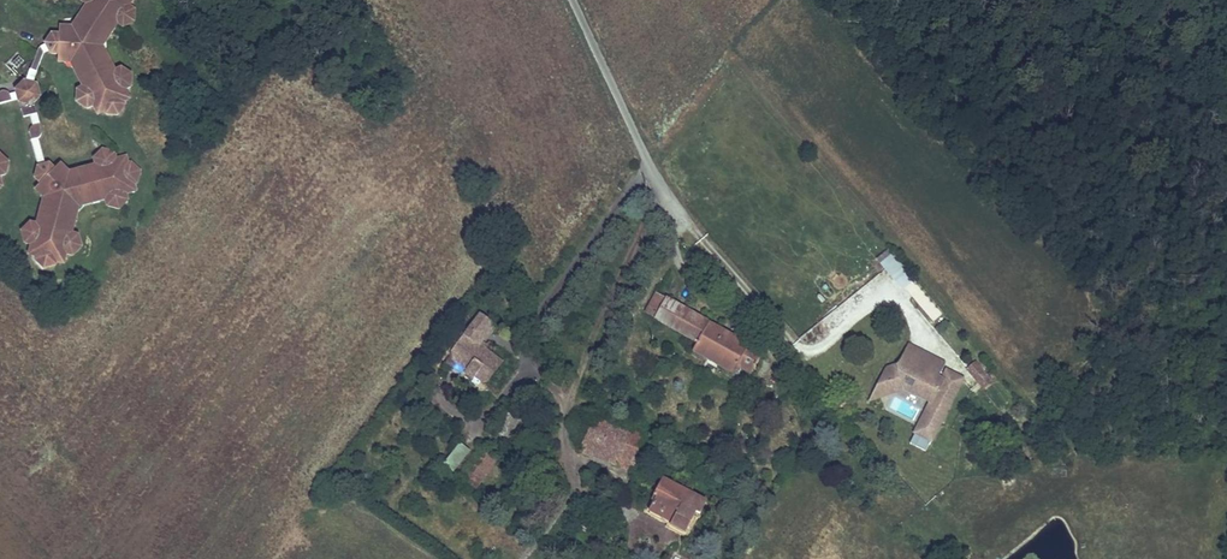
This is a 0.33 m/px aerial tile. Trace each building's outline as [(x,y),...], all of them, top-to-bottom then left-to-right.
[(86,4),(74,24),(61,23),(60,31),(53,30),(48,40),(40,45),(30,72),(28,78),(27,78),(18,87),(19,89),(12,91),(12,90),(11,89),(9,88),(8,87),(4,87),(2,88),(1,89),(0,91),(0,101),(20,95),(26,113),(33,111),(36,121),(35,122),(34,123),(30,126),(29,129),(39,165),(36,176),(39,180),(44,179),(39,184),(35,187),(44,196),(38,220),(33,219),(23,228),(26,240),(33,243),(30,253),(36,255),(36,257),(46,268),(61,263),(67,264),(70,249),(77,250),(85,242),(82,230),(74,229),(78,214),(87,205),(107,199),(107,207),(121,209),(129,202),(131,194),(138,191),(136,186),(142,169),(132,158),(128,159),(126,152),(118,156),(116,150),(104,147),(93,157),(95,162),(70,169),(63,159),(57,165),(52,160),(49,161),(41,134),(42,133),(44,131),(45,128),(45,127),(37,99),(42,92),(39,80),(35,80),(45,49),(51,46),(53,49),(60,50),(60,58),(67,57),(71,63),(82,84),(76,88),(78,102),(90,104),(100,116),(105,112),(106,115),(122,116),(128,101),(133,99),(130,90),(134,88),(133,69),(123,63),(116,67),(113,61),(109,53),(106,44),(119,25),(123,26),(135,21),(135,3),(136,0),(82,0),(86,4)] [(4,180),(1,173),(8,171),(11,160),(2,152),(0,152),(0,181),(4,180)] [(0,187),(0,205),(7,207),(15,199),(0,187)] [(901,292),(916,280),(893,253),(878,265),(901,292)] [(764,349),(656,288),(644,306),(695,335),(691,342),(730,364),(734,358),(753,369),(764,349)] [(458,328),(450,338),(455,342),(451,347),(451,356),(465,367),(463,370),(469,375),(471,372),(480,379),(483,379),(499,360),(473,346),(493,323),(479,312),(463,332),(458,328)] [(895,361),(882,366),(866,397),(891,388),(901,384),(928,397),(914,428),(930,435),(963,373),(945,364),(948,359),(904,338),(895,361)] [(976,356),(965,366),(983,385),(994,375),(976,356)] [(515,441),(528,423),(507,408),(494,426),(515,441)] [(594,408),(574,449),(629,472),(645,434),(630,423),(594,408)] [(459,444),(441,467),(452,475),(470,452),(459,444)] [(477,482),(497,455),(482,444),(462,471),(477,482)] [(706,498),(663,476),(653,495),(655,497),(649,508),(660,514),(664,507),(675,513),(670,523),(685,530),(696,509),(700,511),(706,498)]
